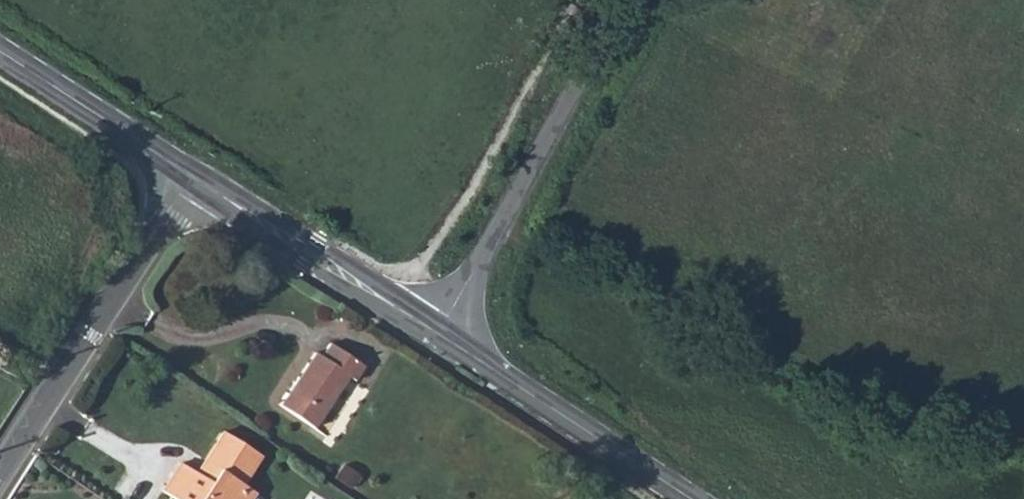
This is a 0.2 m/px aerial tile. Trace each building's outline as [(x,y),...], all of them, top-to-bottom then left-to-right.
[(279,405),(313,427),(347,376),(352,380),(361,365),(330,344),(320,358),(314,353),(279,405)] [(174,498),(249,498),(254,492),(240,484),(258,456),(221,431),(193,473),(178,463),(161,490),(174,498)]
